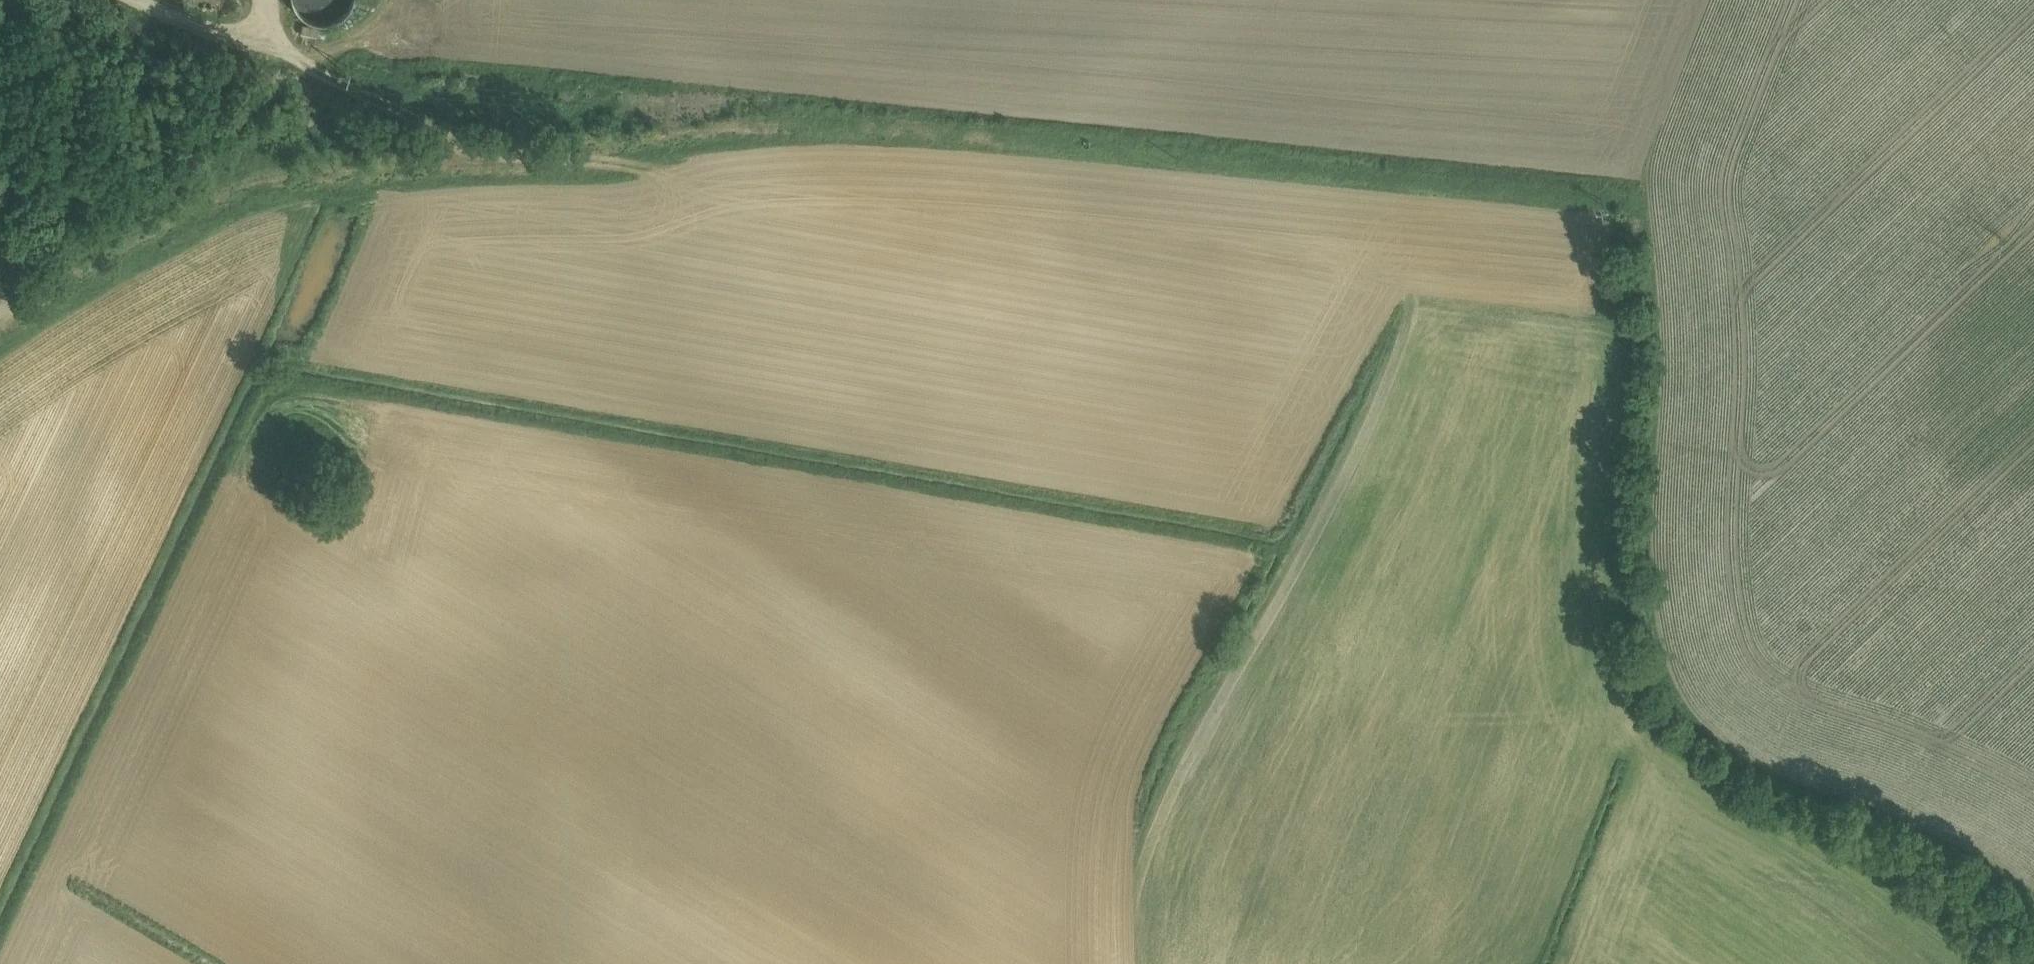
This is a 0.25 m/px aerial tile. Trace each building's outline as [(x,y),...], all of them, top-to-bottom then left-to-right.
[(285,9),(296,24),(323,32),(347,20),(353,7),(353,0),(284,0),(285,9)]
